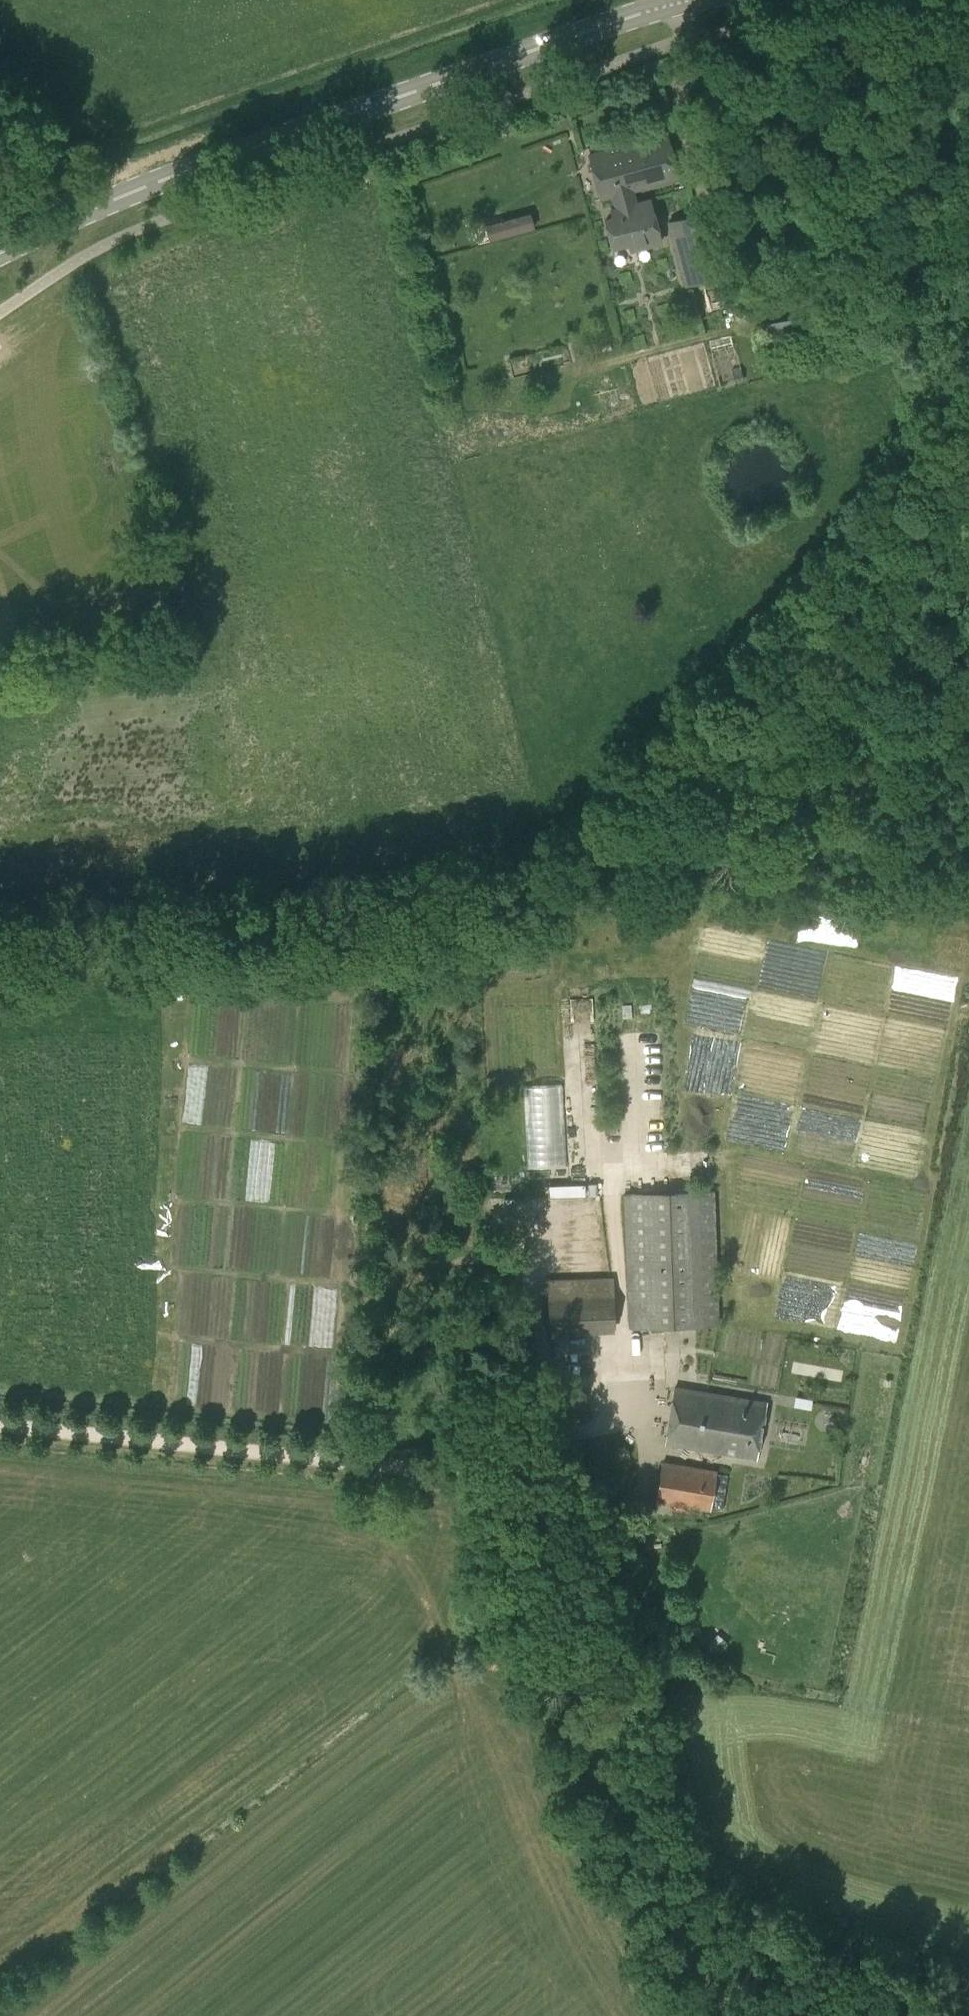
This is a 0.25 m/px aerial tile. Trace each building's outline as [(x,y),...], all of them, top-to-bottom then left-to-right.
[(653,210),(644,212),(642,205),(636,206),(632,192),(680,180),(668,135),(590,155),(602,200),(615,197),(620,218),(607,221),(614,247),(643,239),(645,246),(661,242),(653,210)] [(667,222),(685,287),(720,278),(702,212),(667,222)] [(715,1190),(623,1193),(628,1328),(719,1325),(715,1190)] [(614,1275),(548,1276),(549,1332),(615,1330),(614,1275)] [(766,1402),(675,1387),(665,1443),(756,1458),(766,1402)] [(566,1413),(591,1413),(591,1402),(566,1401),(566,1413)] [(655,1502),(710,1511),(717,1470),(662,1460),(655,1502)]
